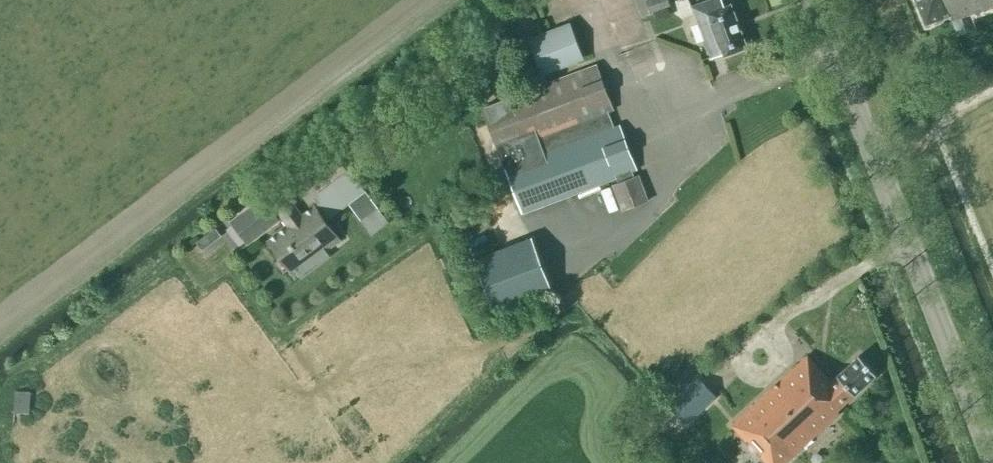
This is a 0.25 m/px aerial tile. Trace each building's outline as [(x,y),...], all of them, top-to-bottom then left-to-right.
[(654,18),(671,13),(668,0),(649,0),(654,18)] [(724,56),(748,47),(731,4),(725,7),(722,0),(707,0),(691,6),(696,20),(697,20),(712,59),(723,54),(724,56)] [(952,22),(992,7),(992,0),(916,0),(926,27),(951,17),(952,22)] [(543,73),(582,58),(570,25),(531,40),(543,73)] [(596,65),(482,108),(522,213),(558,200),(617,177),(619,183),(613,185),(623,210),(648,201),(638,176),(633,178),(631,172),(636,170),(619,125),(607,129),(602,115),(613,110),(596,65)] [(261,197),(231,220),(248,243),(278,220),(275,216),(279,213),(288,226),(269,240),(295,274),(339,241),(314,207),(302,216),(300,213),(292,203),(296,200),(286,187),(265,203),(261,197)] [(370,198),(351,206),(360,224),(378,216),(370,198)] [(531,236),(473,258),(494,312),(552,289),(531,236)] [(837,411),(876,375),(859,356),(831,382),(807,355),(734,423),(747,436),(744,439),(766,462),(791,462),(842,416),(837,411)] [(662,405),(682,431),(719,402),(699,376),(662,405)] [(15,419),(30,419),(31,399),(16,398),(15,419)]
